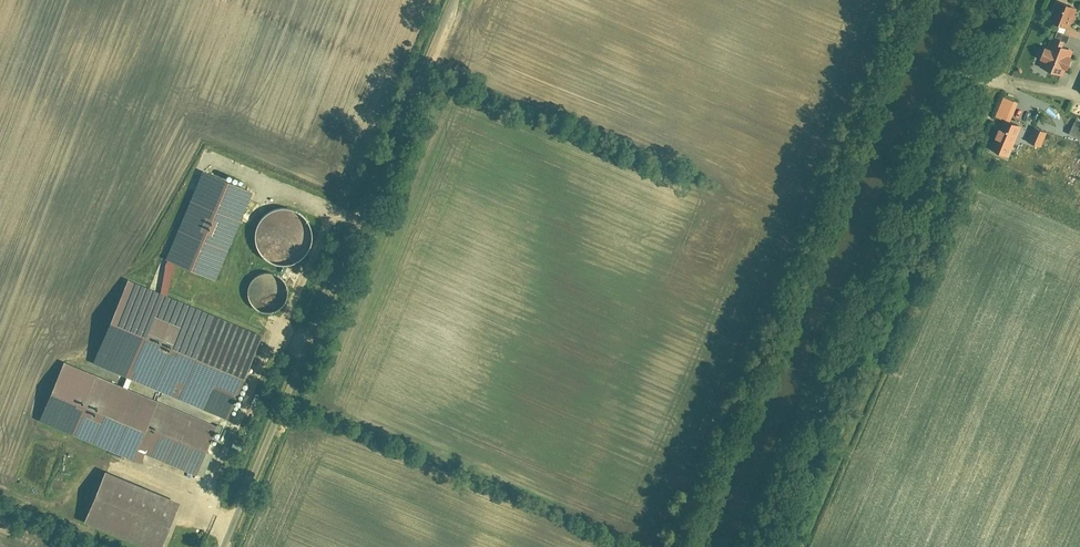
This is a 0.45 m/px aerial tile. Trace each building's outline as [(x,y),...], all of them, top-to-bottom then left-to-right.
[(1066,0),(1060,0),(1053,19),(1074,27),(1079,11),(1079,5),(1066,0)] [(1070,40),(1055,34),(1044,65),(1067,74),(1070,67),(1074,69),(1079,56),(1075,54),(1078,48),(1068,44),(1070,40)] [(1025,125),(1007,118),(995,148),(1013,155),(1025,125)] [(1051,132),(1038,126),(1031,140),(1045,146),(1051,132)] [(257,190),(206,169),(169,257),(220,278),(257,190)] [(262,244),(267,253),(274,259),(283,262),(293,263),(302,259),(309,254),(314,246),(317,238),(316,229),(313,220),(307,213),(300,209),(291,206),(282,207),(274,210),(266,217),(261,225),(260,235),(262,244)] [(259,307),(264,310),(271,312),(277,311),(283,308),(288,304),(291,298),(292,291),(291,285),(287,279),(282,275),(276,272),(270,272),(263,274),(258,278),(254,283),(252,289),(252,296),(255,302),(259,307)] [(266,334),(132,278),(97,362),(230,418),(266,334)] [(221,425),(68,361),(44,419),(145,462),(149,453),(200,475),(221,425)] [(228,430),(224,444),(233,446),(237,433),(228,430)] [(241,451),(246,439),(238,435),(233,447),(241,451)] [(111,469),(89,521),(152,546),(166,546),(186,501),(111,469)]
